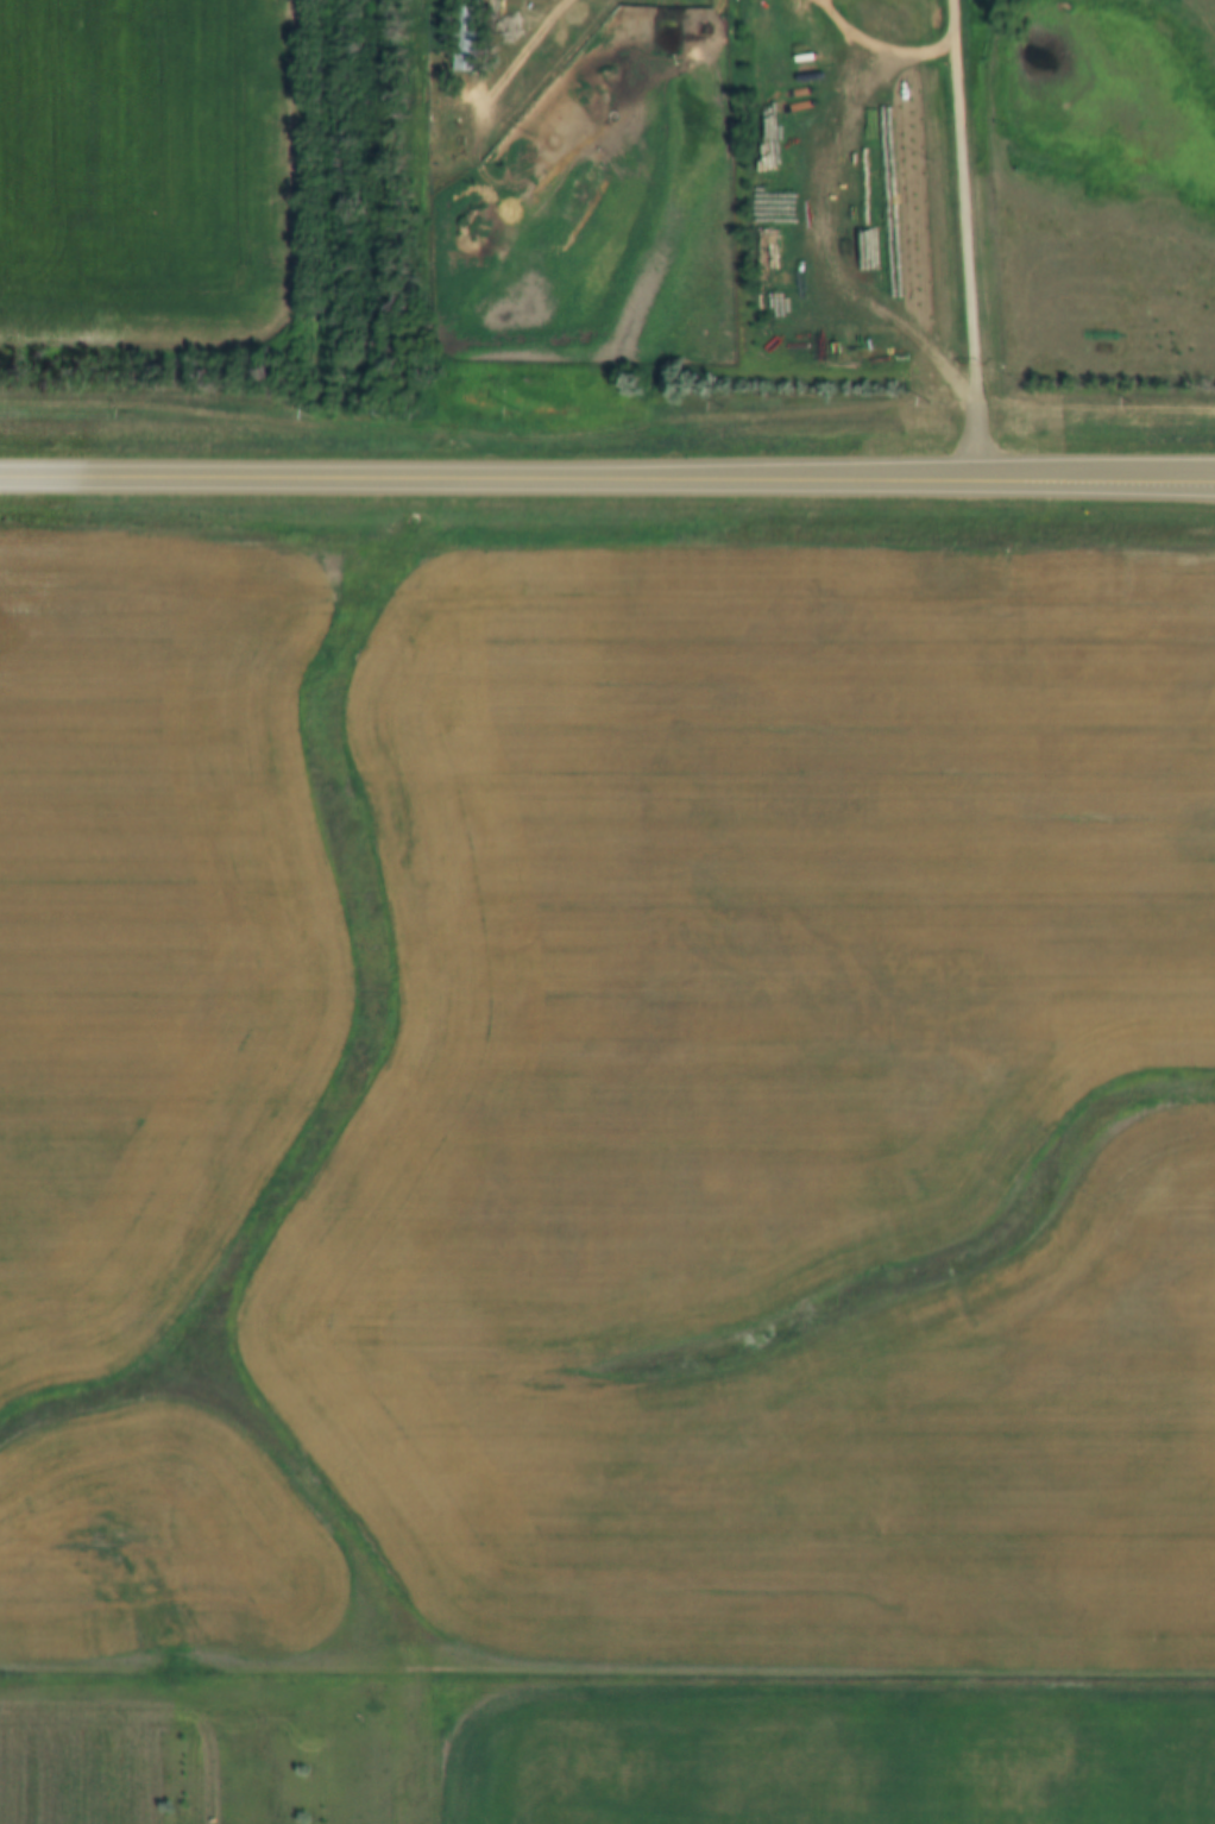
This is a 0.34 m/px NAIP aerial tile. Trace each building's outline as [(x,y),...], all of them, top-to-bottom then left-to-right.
[(476,72),(476,0),(451,0),(451,71),(476,72)]
